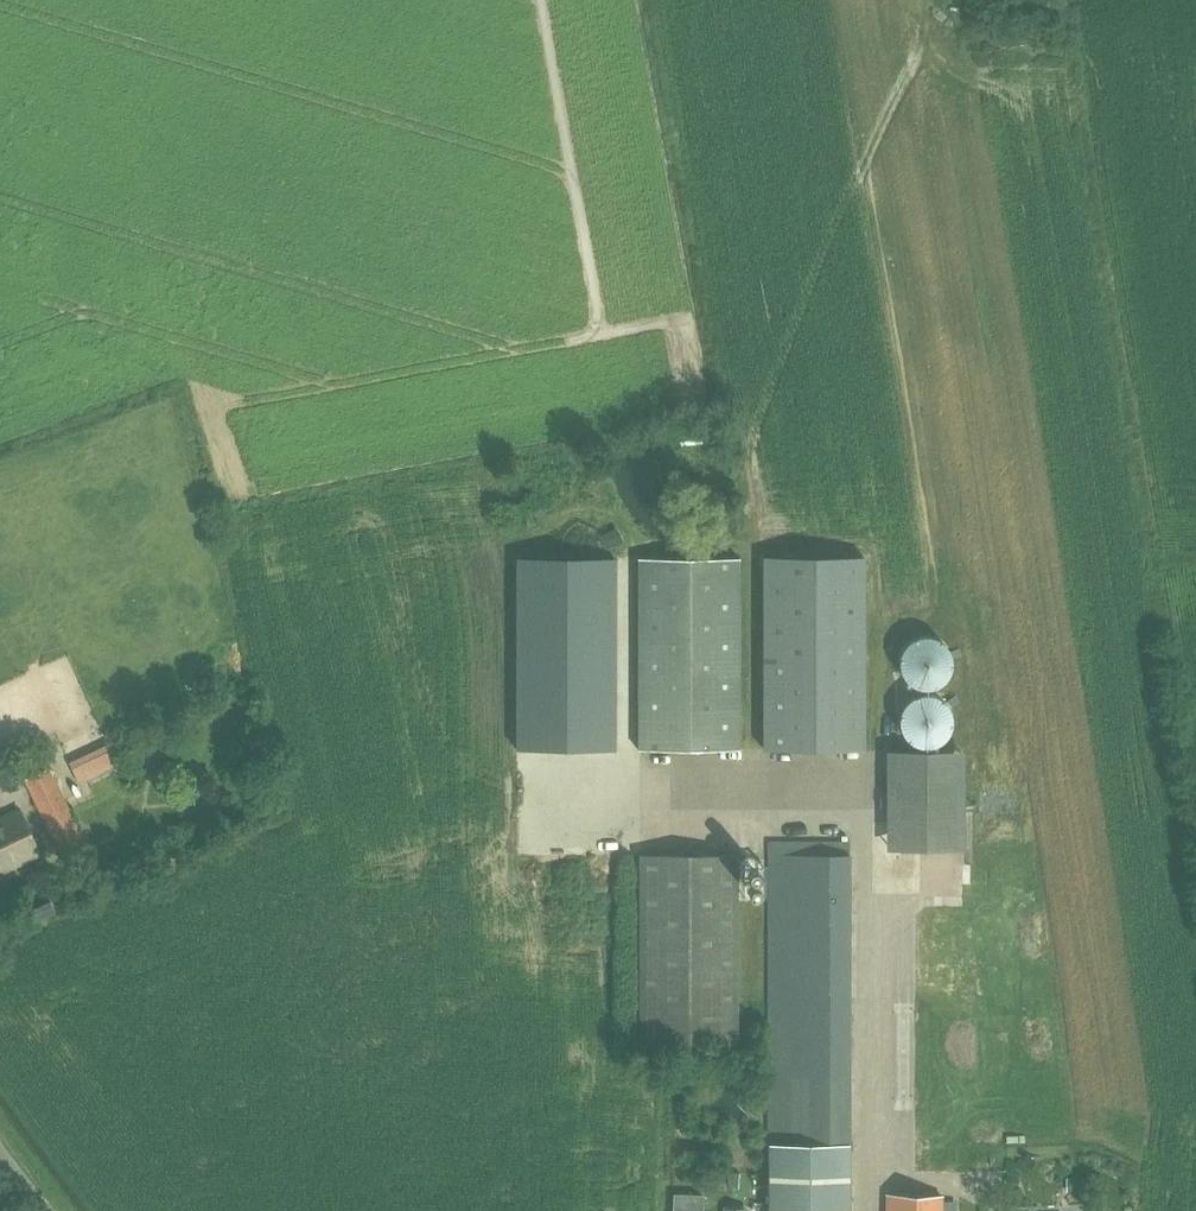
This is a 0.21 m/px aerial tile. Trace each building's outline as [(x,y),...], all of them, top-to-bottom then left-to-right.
[(517,557),(517,749),(615,749),(615,557),(517,557)] [(864,557),(763,557),(764,750),(865,750),(864,557)] [(740,751),(739,559),(638,560),(639,751),(740,751)] [(935,691),(940,690),(945,688),(949,685),(952,681),(955,677),(957,673),(958,668),(958,663),(957,658),(955,653),(952,649),(949,645),(945,643),(940,641),(935,639),(930,639),(925,640),(921,641),(916,644),(913,647),(910,651),(907,655),(906,660),(905,665),(906,670),(907,675),(909,679),(913,683),(916,687),(921,689),(925,691),(930,691),(935,691)] [(933,693),(933,705),(909,705),(909,735),(954,735),(955,693),(933,693)] [(972,745),(894,744),(893,842),(971,843),(972,745)] [(113,749),(73,768),(80,782),(120,763),(113,749)] [(86,846),(49,768),(26,780),(63,857),(86,846)] [(39,853),(19,811),(0,821),(0,872),(39,853)] [(851,842),(770,842),(769,1210),(851,1210),(852,854),(851,842)] [(737,856),(643,856),(643,1045),(737,1045),(737,856)] [(921,975),(905,974),(905,991),(921,992),(921,975)] [(1068,1190),(1092,1190),(1092,1177),(1068,1177),(1068,1190)] [(942,1201),(942,1196),(887,1195),(887,1210),(957,1210),(957,1202),(942,1201)]
